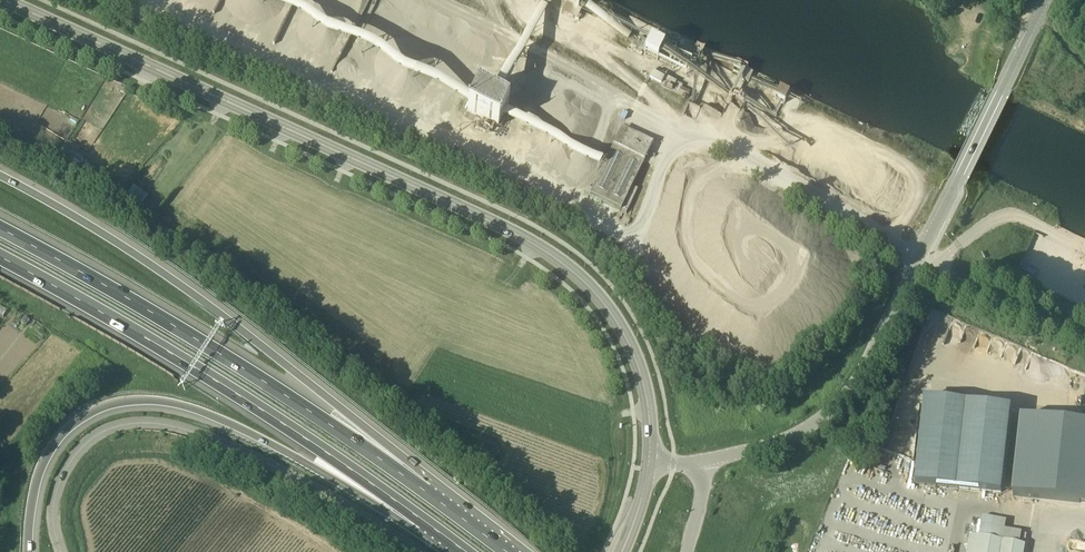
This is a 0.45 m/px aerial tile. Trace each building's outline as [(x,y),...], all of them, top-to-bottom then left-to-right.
[(651,40),(646,55),(661,60),(666,45),(651,40)] [(666,76),(664,78),(661,84),(661,85),(678,94),(681,87),(682,87),(683,85),(666,76)] [(501,125),(512,103),(480,89),(470,111),(501,125)] [(781,89),(776,99),(785,103),(790,93),(781,89)] [(694,119),(699,110),(689,104),(684,114),(694,119)] [(590,195),(621,210),(653,142),(622,127),(590,195)] [(73,161),(80,148),(68,140),(60,153),(73,161)] [(132,186),(127,196),(143,203),(147,193),(132,186)] [(1012,401),(919,392),(910,479),(1003,488),(1012,401)] [(1032,430),(1032,446),(1046,446),(1046,431),(1032,430)] [(482,458),(491,446),(479,438),(471,449),(482,458)] [(1012,449),(1007,494),(1084,503),(1084,457),(1012,449)] [(1025,541),(1026,533),(1021,532),(1019,543),(1001,540),(1005,520),(982,515),(978,536),(969,534),(966,551),(1023,551),(1024,544),(1025,541)]
